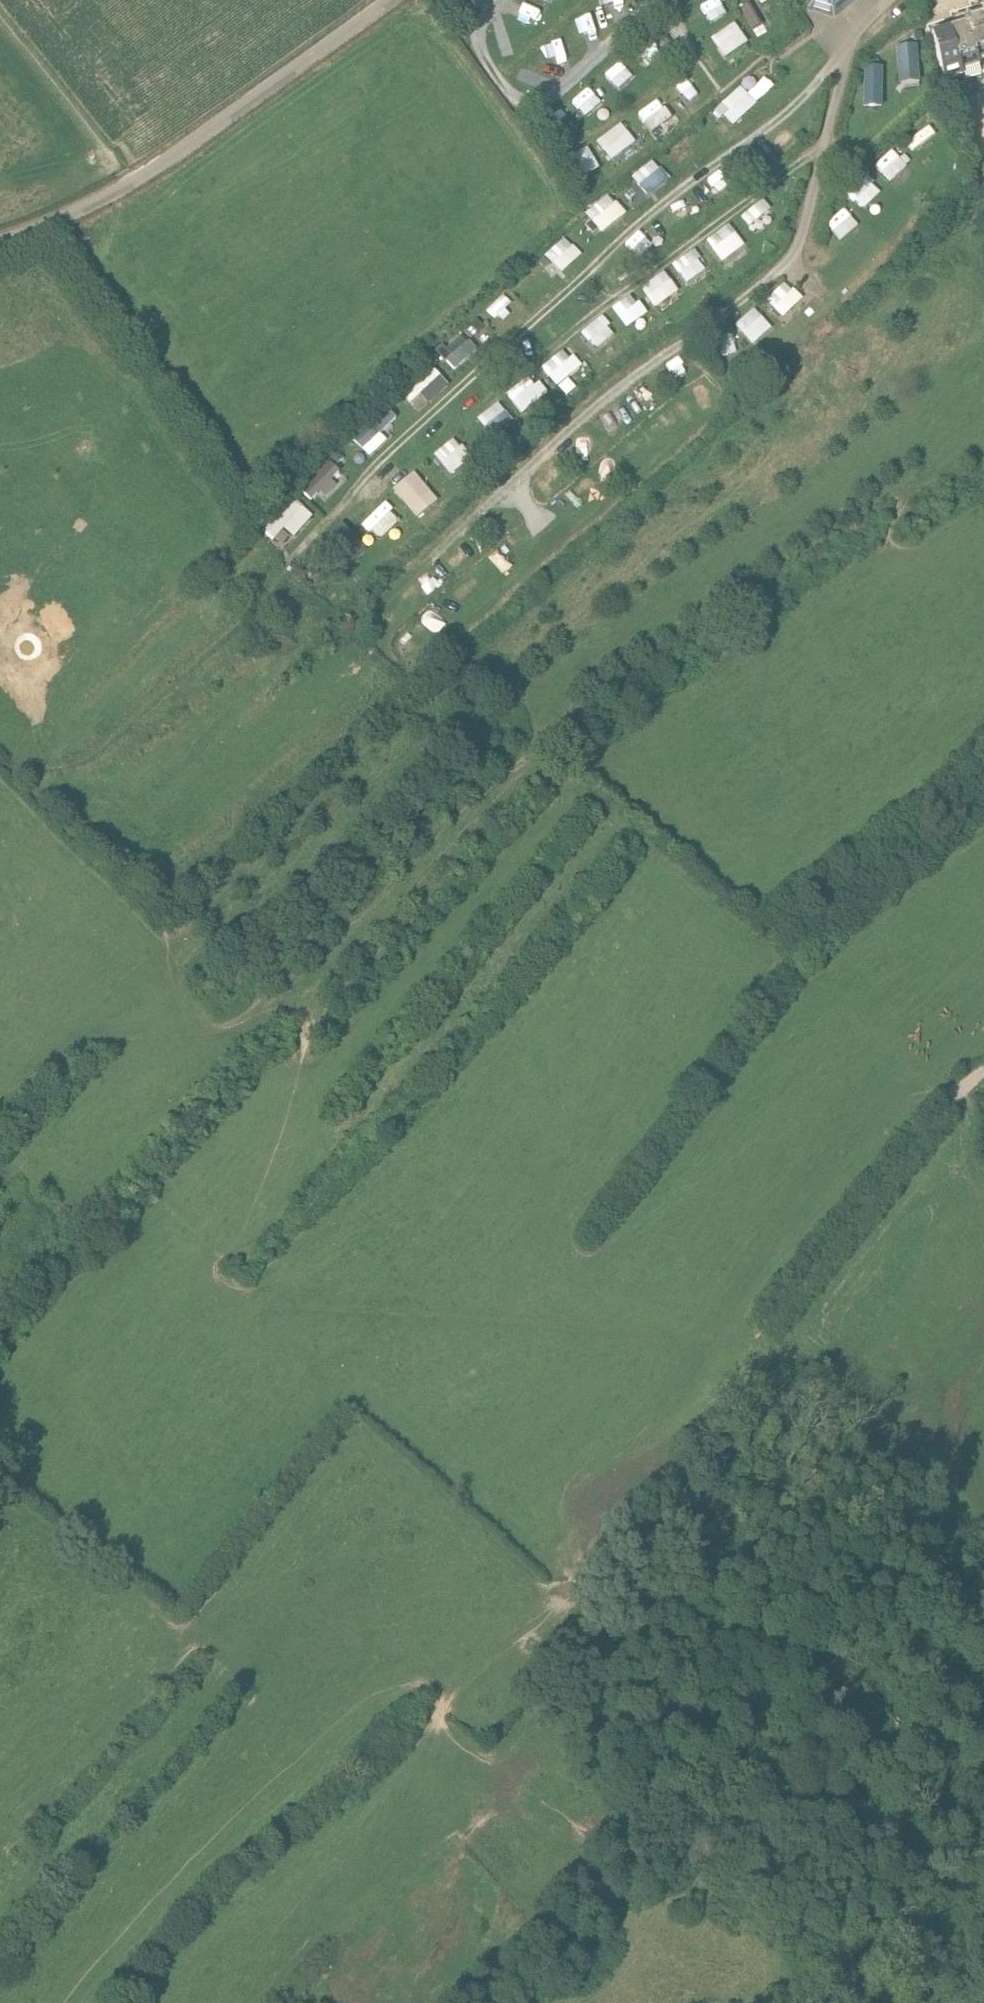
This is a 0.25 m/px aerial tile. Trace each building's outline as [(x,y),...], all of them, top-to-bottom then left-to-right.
[(730,14),(726,0),(710,0),(706,1),(712,20),(730,14)] [(833,15),(849,0),(808,0),(809,7),(833,15)] [(751,4),(741,9),(753,30),(762,24),(751,4)] [(597,6),(584,15),(595,31),(608,21),(597,6)] [(981,13),(982,18),(963,24),(964,28),(930,38),(943,83),(963,77),(961,73),(979,68),(978,63),(983,61),(983,13),(981,13)] [(713,35),(726,56),(750,42),(737,20),(713,35)] [(566,52),(579,42),(569,28),(556,38),(566,52)] [(922,41),(921,32),(913,33),(914,42),(922,41)] [(899,43),(900,84),(922,83),(921,42),(899,43)] [(867,60),(872,67),(879,63),(874,55),(867,60)] [(607,73),(620,88),(636,74),(623,59),(607,73)] [(695,74),(673,88),(685,106),(707,92),(695,74)] [(717,107),(734,125),(760,102),(743,83),(717,107)] [(662,97),(640,112),(654,132),(675,117),(662,97)] [(614,161),(639,141),(623,122),(598,142),(614,161)] [(898,144),(878,162),(893,179),(913,161),(898,144)] [(590,146),(568,158),(579,180),(602,168),(590,146)] [(655,157),(633,175),(650,195),(672,177),(655,157)] [(720,189),(733,173),(721,163),(708,178),(720,189)] [(882,193),(874,180),(856,191),(864,204),(882,193)] [(604,233),(629,212),(611,191),(586,212),(604,233)] [(829,220),(844,238),(862,224),(847,206),(829,220)] [(723,260),(747,244),(732,222),(708,238),(723,260)] [(639,256),(653,247),(643,232),(629,241),(639,256)] [(567,234),(546,253),(563,272),(584,254),(567,234)] [(690,282),(711,266),(696,247),(675,263),(690,282)] [(668,270),(643,285),(656,307),(682,292),(668,270)] [(786,280),(768,300),(787,318),(805,298),(786,280)] [(616,305),(627,321),(642,311),(631,294),(616,305)] [(756,343),(774,326),(756,306),(737,323),(756,343)] [(604,314),(583,331),(597,349),(619,332),(604,314)] [(445,363),(452,356),(442,345),(435,351),(445,363)] [(544,366),(559,384),(578,367),(563,350),(544,366)] [(674,379),(686,371),(677,357),(665,365),(674,379)] [(516,420),(504,403),(483,418),(495,435),(516,420)] [(390,440),(382,433),(394,422),(385,413),(356,441),(372,457),(390,440)] [(435,453),(453,475),(474,458),(456,436),(435,453)] [(334,467),(343,458),(337,452),(328,460),(334,467)] [(418,519),(438,504),(415,472),(395,486),(418,519)] [(380,540),(403,518),(387,502),(364,523),(380,540)] [(269,525),(263,519),(255,528),(261,533),(269,525)] [(349,569),(370,550),(343,521),(322,540),(349,569)]
